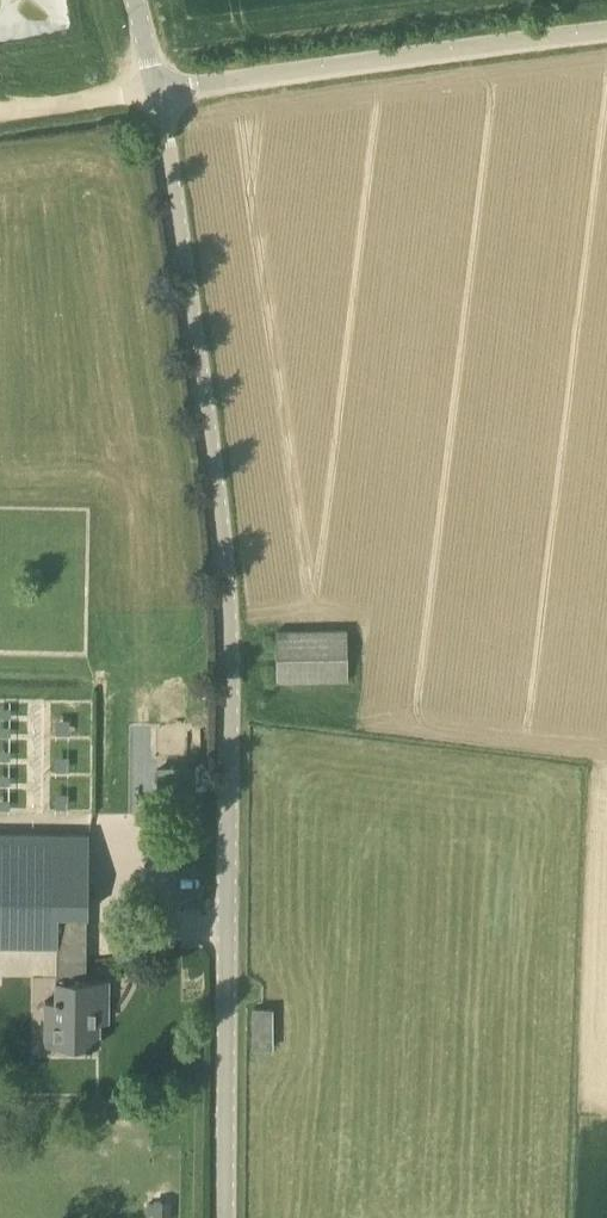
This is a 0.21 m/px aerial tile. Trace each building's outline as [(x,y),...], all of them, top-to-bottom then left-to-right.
[(349,678),(349,654),(359,653),(358,633),(348,633),(348,630),(277,631),(278,679),(349,678)] [(195,765),(157,765),(158,791),(195,791),(195,788),(195,769),(195,765)] [(59,926),(59,910),(88,911),(89,911),(90,833),(0,832),(0,925),(59,926)] [(88,939),(59,939),(58,944),(58,976),(55,976),(55,999),(45,999),(45,1042),(86,1043),(86,1044),(93,1045),(93,1043),(100,1043),(100,1007),(109,1007),(109,978),(87,977),(88,939)] [(274,1009),(253,1009),(253,1051),(274,1051),(274,1009)] [(154,1217),(171,1217),(172,1200),(154,1200),(154,1217)]
